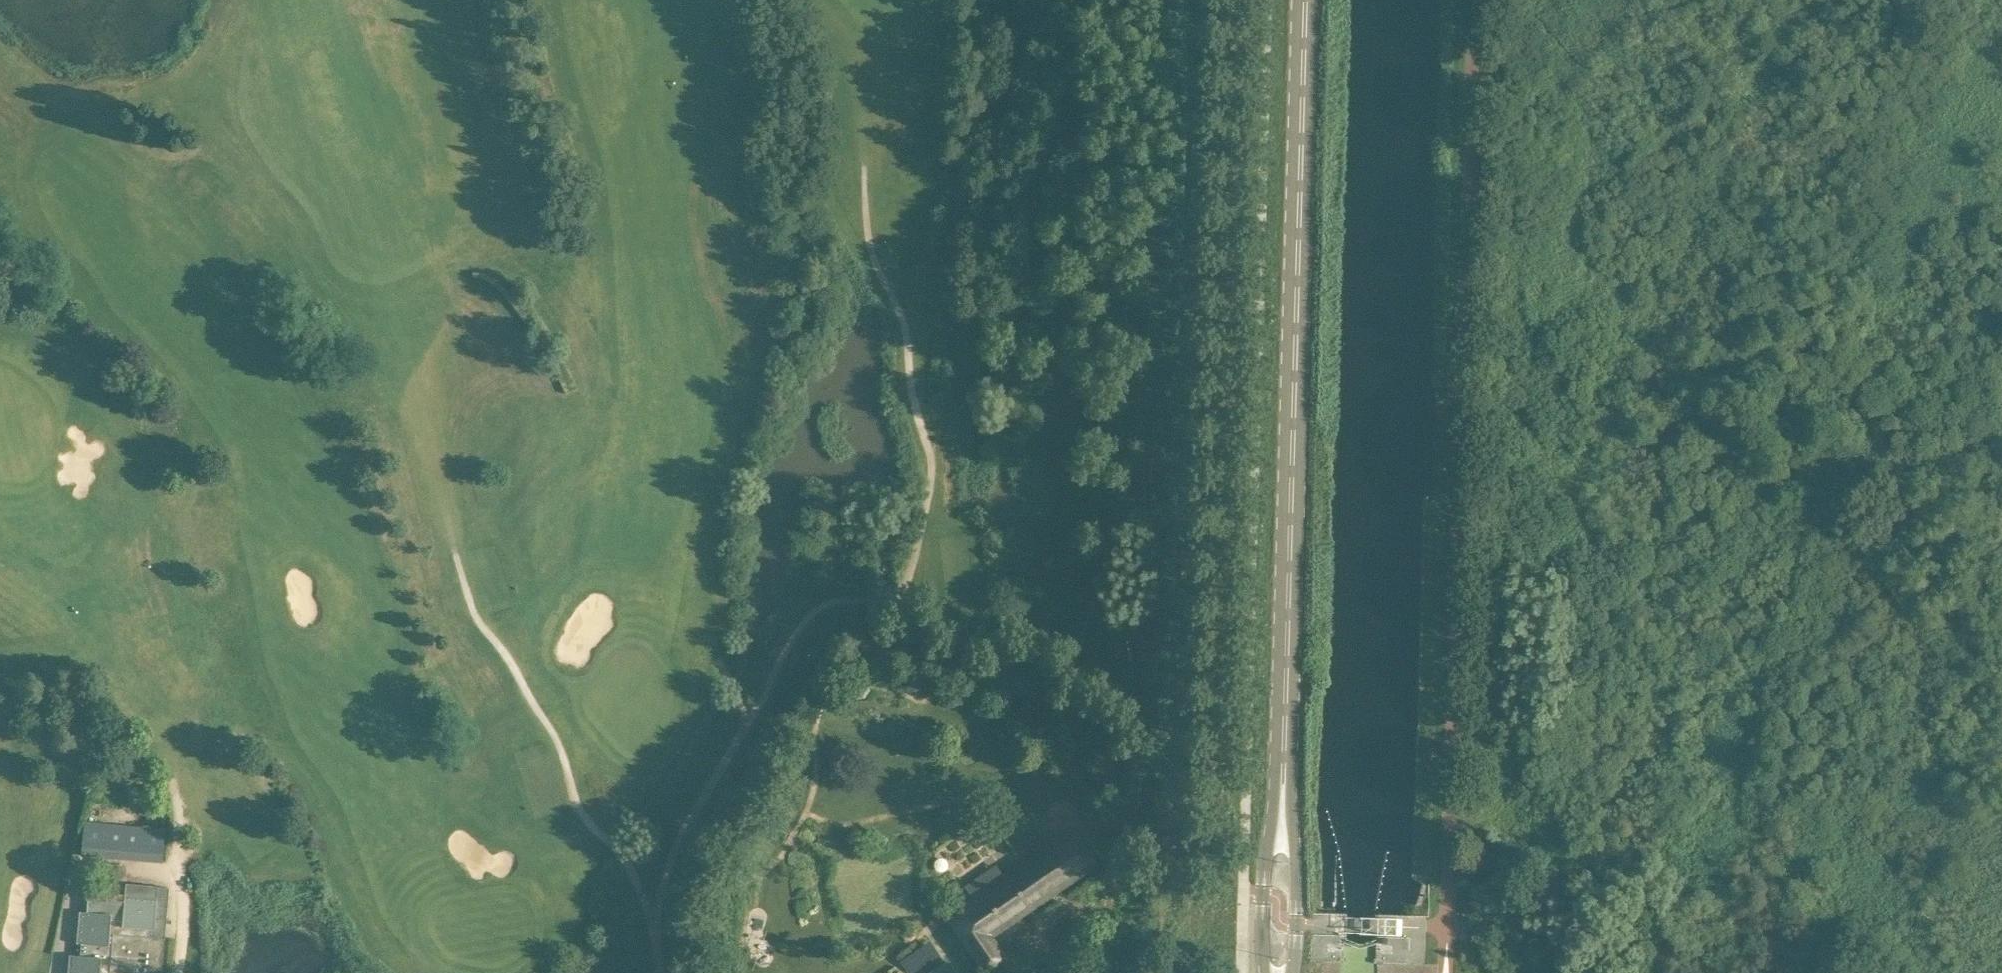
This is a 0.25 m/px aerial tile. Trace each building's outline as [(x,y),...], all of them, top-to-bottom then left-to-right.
[(85,823),(82,855),(162,862),(165,830),(85,823)] [(967,909),(950,920),(984,971),(1005,957),(991,936),(1097,864),(1072,829),(963,903),(967,909)] [(79,912),(77,943),(81,943),(80,956),(70,955),(68,972),(161,972),(164,939),(150,937),(150,929),(153,929),(156,898),(125,895),(124,902),(118,901),(119,887),(87,885),(86,900),(88,901),(87,912),(79,912)] [(1070,951),(1081,936),(1072,929),(1061,944),(1070,951)]
